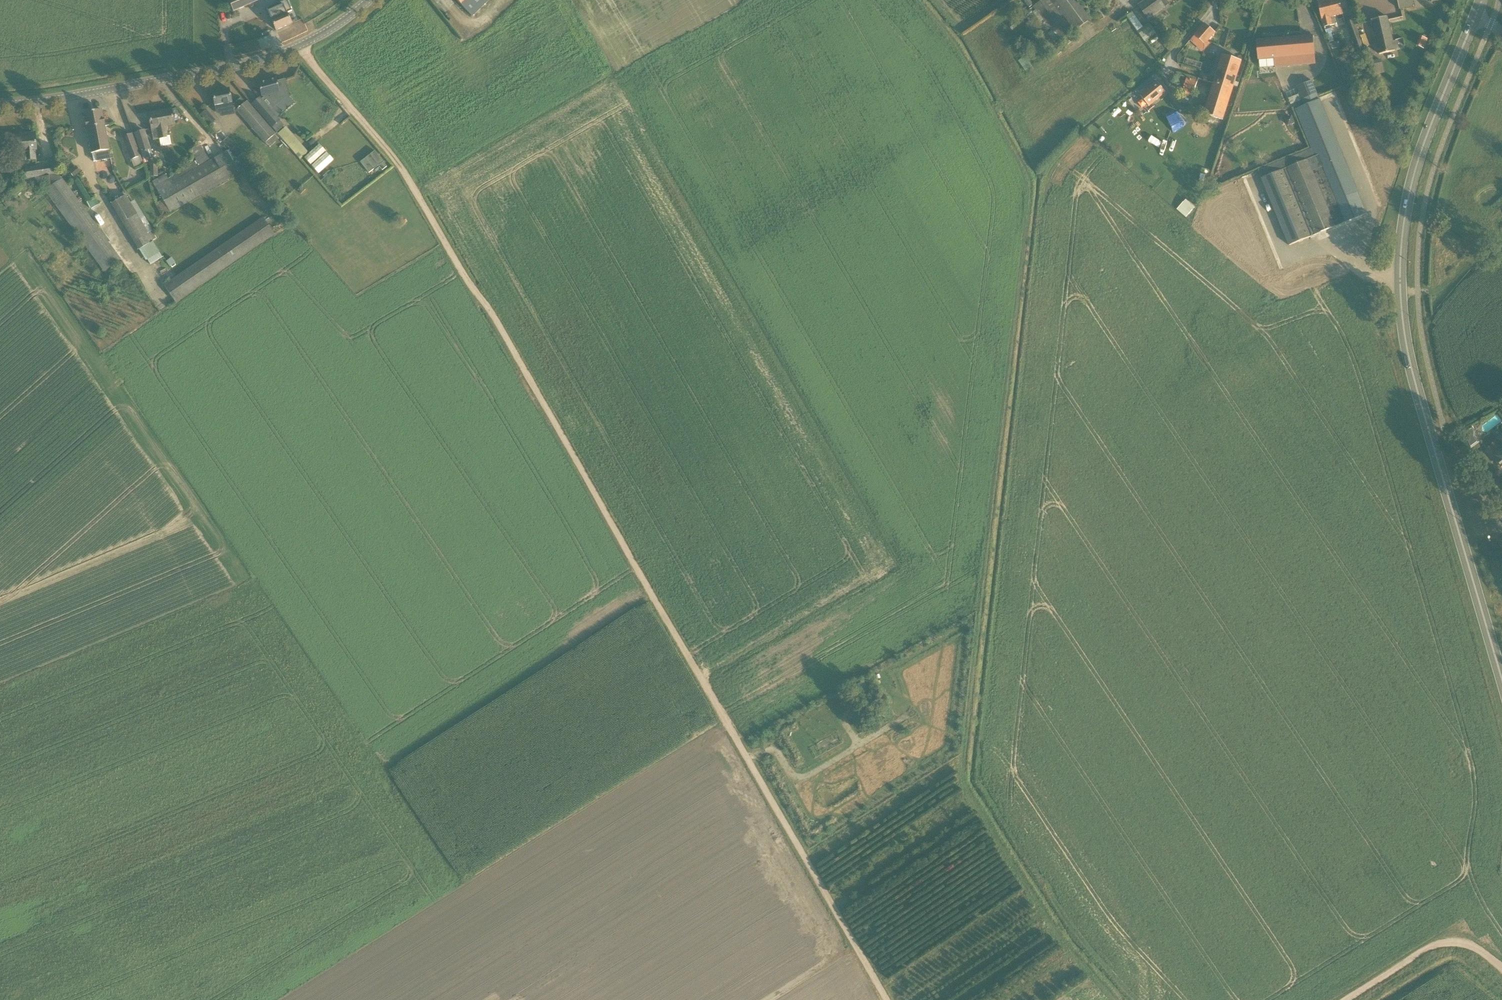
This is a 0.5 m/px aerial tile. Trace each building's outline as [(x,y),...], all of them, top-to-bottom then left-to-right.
[(257,0),(229,0),(234,11),(257,1),(257,0)] [(472,16),(489,0),(456,0),(472,16)] [(1090,19),(1076,0),(1043,0),(1034,7),(1059,42),(1090,19)] [(1165,7),(1160,0),(1146,0),(1138,5),(1148,19),(1165,7)] [(1343,14),(1339,0),(1325,0),(1318,2),(1325,27),(1332,25),(1330,18),(1343,14)] [(1413,0),(1397,0),(1399,9),(1414,6),(1413,0)] [(271,19),(276,31),(291,24),(287,12),(286,13),(282,2),(267,9),(271,19)] [(1062,52),(1030,9),(1024,14),(1056,57),(1062,52)] [(1132,12),(1126,16),(1144,41),(1155,33),(1148,23),(1143,27),(1132,12)] [(1021,16),(1009,25),(1012,30),(1024,21),(1021,16)] [(1379,54),(1395,51),(1387,16),(1371,20),(1379,54)] [(1346,23),(1357,52),(1360,60),(1354,62),(1360,78),(1366,76),(1370,74),(1369,71),(1372,70),(1364,49),(1358,32),(1356,25),(1354,21),(1346,23)] [(1205,23),(1194,35),(1197,38),(1193,43),(1203,52),(1210,43),(1208,41),(1216,33),(1205,23)] [(1365,34),(1360,36),(1364,48),(1370,46),(1365,34)] [(1275,67),(1315,64),(1313,36),(1257,41),(1258,60),(1274,58),(1275,67)] [(1420,36),(1416,46),(1424,49),(1428,39),(1420,36)] [(1362,100),(1361,96),(1348,64),(1349,63),(1346,54),(1343,56),(1340,48),(1342,47),(1339,40),(1330,44),(1342,76),(1342,77),(1362,127),(1373,123),(1368,109),(1372,107),(1368,98),(1362,100)] [(1222,55),(1213,83),(1225,87),(1227,83),(1234,85),(1242,61),(1222,55)] [(1382,60),(1372,61),(1374,74),(1384,73),(1382,60)] [(1193,95),(1198,79),(1187,75),(1182,92),(1193,95)] [(285,80),(276,82),(275,78),(259,83),(262,96),(264,97),(260,100),(277,119),(294,103),(289,97),(285,80)] [(1157,81),(1140,95),(1149,106),(1166,92),(1157,81)] [(1311,81),(1297,87),(1300,94),(1302,99),(1305,106),(1319,100),(1317,94),(1311,81)] [(1204,114),(1223,120),(1234,85),(1227,83),(1225,87),(1213,83),(1204,114)] [(240,98),(232,105),(229,89),(212,92),(215,106),(216,112),(221,116),(234,114),(237,110),(269,147),(278,139),(252,110),(246,102),(245,103),(240,98)] [(272,127),(279,121),(277,119),(260,100),(259,98),(252,105),(272,127)] [(1312,148),(1258,170),(1289,245),(1367,214),(1319,100),(1305,106),(1296,109),(1312,148)] [(171,109),(149,114),(152,129),(154,139),(159,138),(161,147),(171,145),(170,136),(167,137),(165,126),(174,124),(171,109)] [(216,120),(206,109),(200,115),(209,126),(216,120)] [(84,113),(88,132),(97,131),(98,136),(106,134),(102,110),(84,113)] [(1292,115),(1284,118),(1287,126),(1295,123),(1292,115)] [(279,121),(272,127),(277,132),(284,126),(279,121)] [(277,133),(299,159),(307,152),(285,126),(277,133)] [(141,152),(150,149),(143,130),(135,133),(141,152)] [(97,131),(88,132),(92,153),(94,162),(111,158),(106,134),(98,136),(97,131)] [(24,151),(25,160),(36,159),(35,150),(36,150),(35,133),(23,134),(23,136),(11,137),(11,151),(24,151)] [(131,160),(134,169),(144,165),(141,156),(140,156),(132,134),(122,138),(131,160)] [(242,153),(228,137),(222,142),(237,158),(242,153)] [(199,143),(192,147),(201,163),(208,159),(199,143)] [(150,149),(141,152),(144,160),(153,157),(150,149)] [(227,151),(171,184),(165,174),(152,182),(170,212),(239,172),(227,151)] [(27,178),(35,177),(104,271),(120,260),(61,179),(57,174),(55,164),(26,168),(27,178)] [(79,173),(74,167),(69,171),(74,177),(79,173)] [(111,203),(138,250),(154,241),(153,240),(157,237),(145,218),(141,220),(126,194),(111,203)] [(1185,199),(1176,209),(1185,217),(1194,207),(1185,199)] [(402,226),(407,222),(403,216),(398,220),(402,226)] [(175,302),(274,234),(263,218),(164,286),(175,302)] [(1500,250),(1496,244),(1487,250),(1490,256),(1500,250)] [(1461,432),(1467,443),(1475,437),(1475,431),(1472,426),(1461,432)] [(1493,457),(1501,467),(1501,450),(1493,457)]
